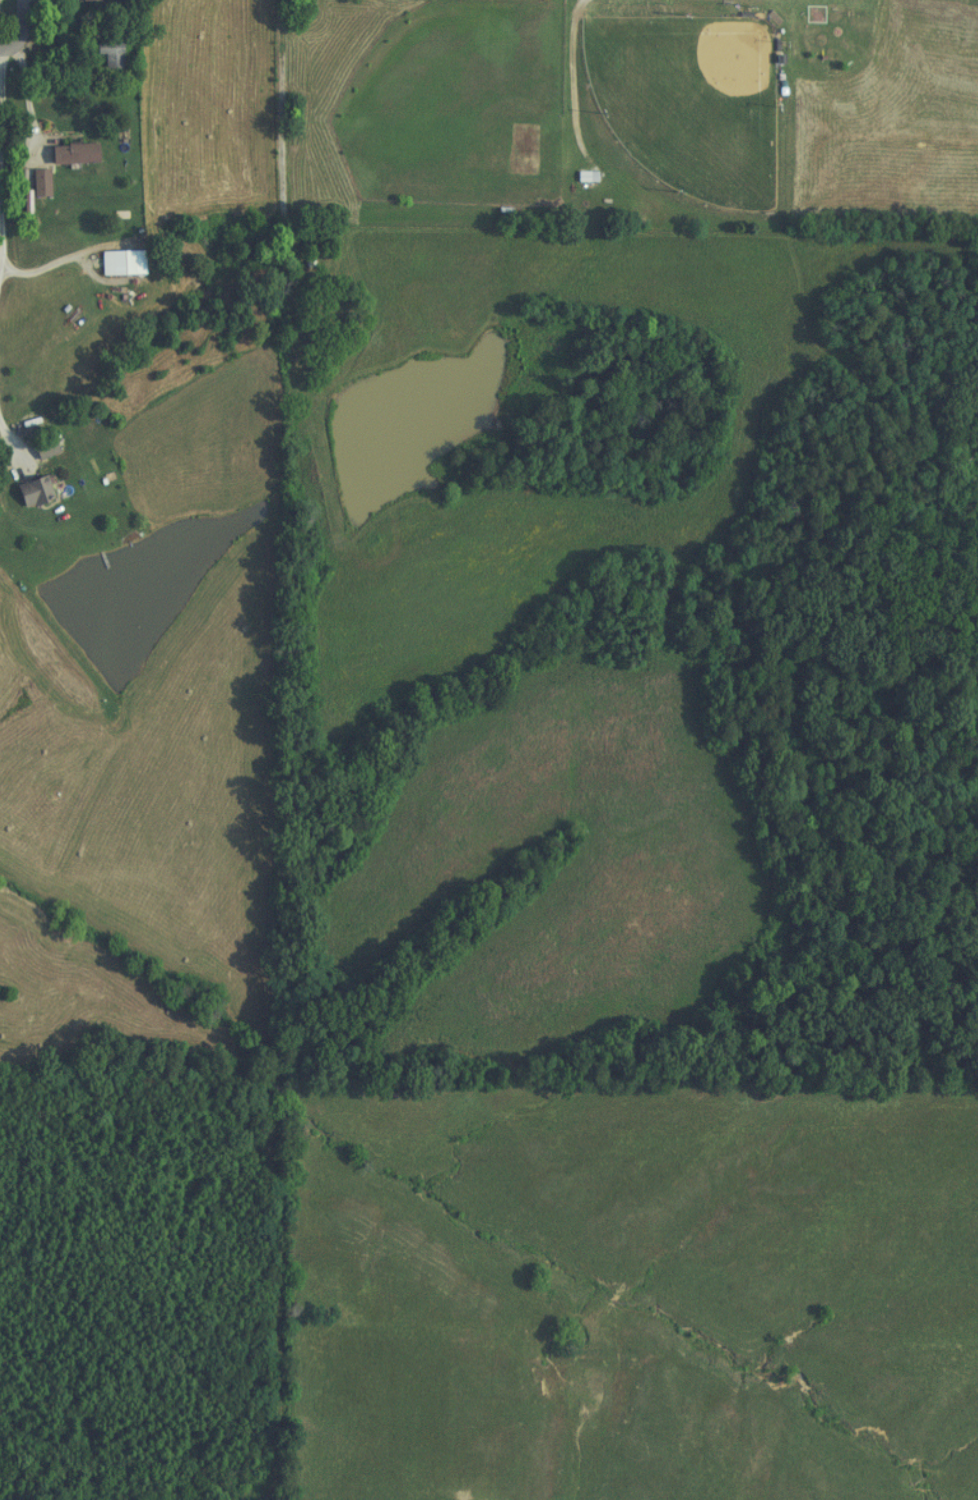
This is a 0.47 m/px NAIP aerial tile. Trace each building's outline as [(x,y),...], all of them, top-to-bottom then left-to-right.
[(87,55),(98,55),(98,69),(116,69),(116,43),(87,43),(87,55)] [(91,163),(91,145),(43,146),(44,164),(91,163)] [(27,170),(27,197),(45,197),(45,170),(27,170)] [(592,172),(572,172),(572,183),(592,183),(592,172)] [(128,276),(128,251),(96,251),(96,276),(128,276)] [(54,451),(47,438),(27,449),(34,462),(54,451)] [(17,510),(48,498),(40,475),(8,486),(17,510)]
